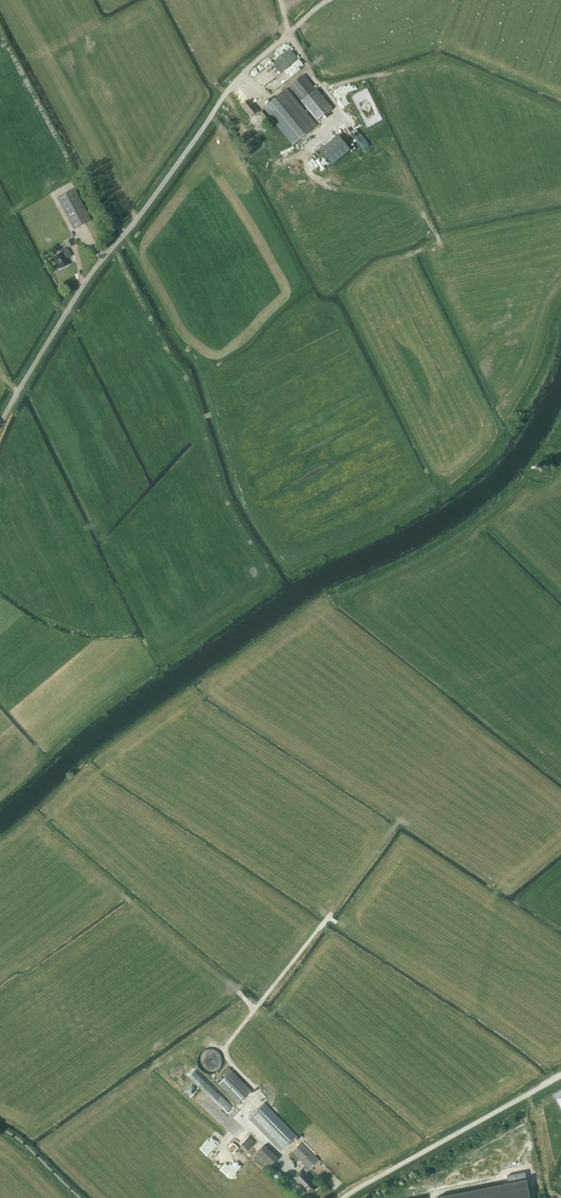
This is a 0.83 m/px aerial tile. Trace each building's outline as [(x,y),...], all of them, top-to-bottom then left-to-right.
[(302,101),(318,121),(333,108),(317,88),(316,89),(304,74),(290,86),(302,101)] [(293,144),(317,124),(287,88),(264,108),(293,144)] [(243,106),(248,112),(248,113),(250,116),(251,116),(252,117),(259,111),(250,100),(243,106)] [(269,115),(264,109),(259,113),(265,119),(269,115)] [(339,135),(320,150),(333,165),(351,150),(339,135)] [(286,156),(259,166),(262,174),(289,164),(286,156)] [(57,197),(74,230),(91,221),(75,188),(57,197)] [(75,245),(71,239),(66,241),(69,248),(75,245)] [(67,247),(67,248),(62,251),(62,252),(55,256),(59,264),(60,264),(62,268),(69,264),(65,257),(71,254),(72,257),(73,257),(67,247)] [(238,1103),(252,1090),(232,1070),(219,1083),(238,1103)] [(187,1091),(203,1104),(208,1098),(193,1085),(187,1091)] [(296,1136),(264,1103),(250,1117),(282,1150),(296,1136)] [(304,1189),(305,1190),(306,1188),(308,1191),(310,1193),(310,1192),(311,1193),(318,1186),(315,1183),(316,1182),(307,1172),(310,1169),(319,1160),(302,1142),(292,1151),(307,1166),(304,1169),(303,1168),(293,1178),(304,1189)] [(279,1157),(264,1144),(254,1156),(268,1169),(279,1157)] [(284,1175),(276,1167),(270,1172),(278,1181),(284,1175)] [(436,1197),(528,1197),(524,1178),(436,1197)] [(289,1182),(285,1185),(292,1192),(296,1189),(289,1182)]
